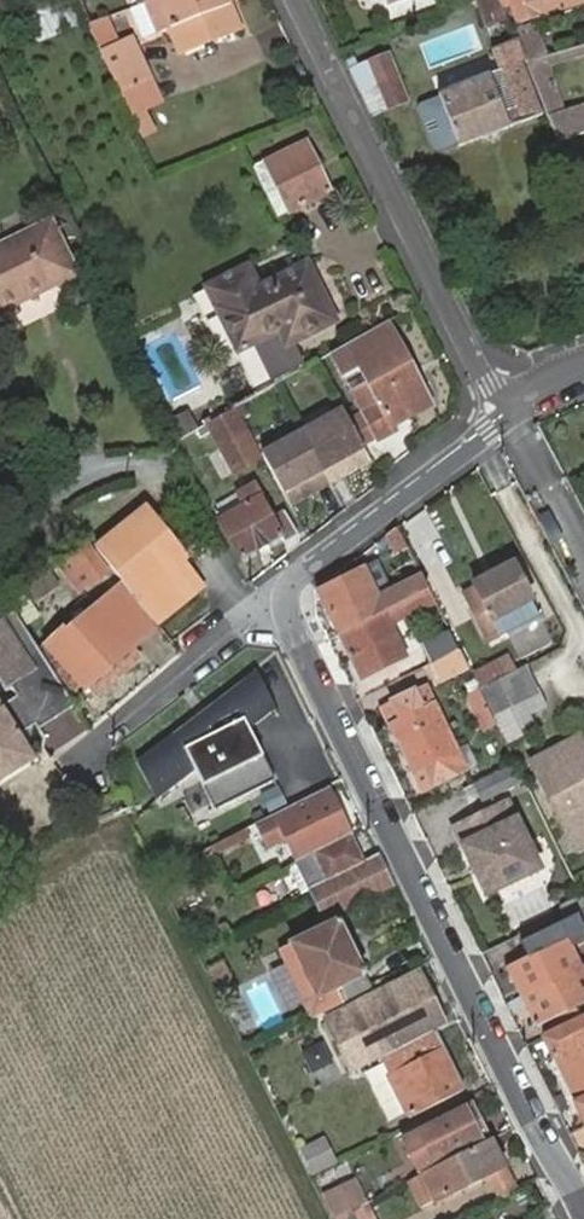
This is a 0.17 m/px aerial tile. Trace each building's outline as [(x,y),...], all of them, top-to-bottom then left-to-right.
[(229,0),(158,0),(150,3),(163,34),(231,5),(229,0)] [(500,0),(476,0),(487,28),(508,19),(500,0)] [(509,21),(512,27),(522,24),(521,20),(583,1),(583,0),(500,0),(509,21)] [(150,3),(127,13),(139,43),(163,34),(150,3)] [(231,5),(163,34),(176,63),(244,35),(231,5)] [(124,50),(110,20),(92,28),(106,57),(124,50)] [(522,24),(512,27),(527,63),(545,57),(534,20),(522,24)] [(524,64),(527,63),(518,43),(517,40),(493,49),(501,73),(524,64)] [(124,50),(106,57),(122,93),(151,79),(135,45),(124,50)] [(528,66),(549,118),(567,112),(553,68),(583,59),(583,49),(528,66)] [(372,62),(395,107),(408,103),(389,55),(372,62)] [(349,70),(372,116),(395,107),(372,62),(357,67),(354,60),(346,63),(349,70)] [(528,66),(524,64),(501,73),(491,77),(511,129),(543,116),(528,66)] [(460,148),(511,129),(491,77),(440,96),(460,148)] [(151,79),(122,93),(136,122),(165,108),(151,79)] [(549,118),(558,144),(583,135),(583,105),(567,112),(549,118)] [(307,144),(266,165),(290,213),(331,192),(307,144)] [(53,240),(0,265),(0,291),(10,313),(73,284),(53,240)] [(262,289),(255,273),(216,296),(222,309),(242,349),(254,343),(275,387),(308,368),(295,339),(337,316),(311,264),(262,289)] [(216,296),(255,273),(251,266),(211,286),(216,296)] [(10,313),(0,291),(0,317),(10,313)] [(432,403),(389,321),(371,332),(332,354),(344,377),(360,370),(368,383),(353,390),(362,411),(350,417),(366,447),(398,431),(394,422),(432,403)] [(345,408),(303,431),(332,483),(373,460),(366,447),(350,417),(345,408)] [(235,410),(209,425),(235,473),(262,459),(235,410)] [(193,414),(170,425),(179,442),(201,429),(193,414)] [(303,431),(262,454),(290,505),(332,483),(303,431)] [(222,519),(244,559),(284,537),(286,542),(299,535),(287,511),(273,520),(262,497),(266,494),(260,481),(241,493),(247,504),(222,519)] [(106,541),(93,553),(107,570),(121,587),(141,611),(154,627),(186,599),(190,595),(193,577),(182,563),(186,559),(146,510),(106,541)] [(550,512),(537,517),(549,544),(562,539),(550,512)] [(384,535),(394,556),(409,549),(399,527),(384,535)] [(93,553),(85,544),(69,556),(90,582),(107,570),(93,553)] [(539,614),(514,563),(475,583),(488,611),(477,617),(490,642),(502,635),(500,633),(539,614)] [(318,590),(339,635),(430,592),(424,579),(376,601),(362,571),(318,590)] [(141,611),(121,587),(68,635),(62,630),(42,648),(70,695),(85,682),(87,686),(130,648),(154,627),(141,611)] [(391,626),(437,605),(430,592),(339,635),(361,678),(404,658),(391,626)] [(14,612),(3,619),(34,670),(45,664),(14,612)] [(502,635),(490,642),(494,650),(544,625),(539,614),(500,633),(502,635)] [(0,621),(0,674),(9,688),(34,670),(3,619),(0,621)] [(419,644),(429,666),(453,655),(461,652),(450,630),(419,644)] [(130,648),(87,686),(96,695),(138,658),(130,648)] [(429,666),(426,668),(436,689),(471,672),(461,652),(453,655),(429,666)] [(476,674),(484,690),(517,672),(509,657),(476,674)] [(35,762),(20,738),(35,728),(39,732),(74,709),(45,664),(34,670),(9,688),(16,698),(0,708),(0,784),(35,762)] [(517,672),(484,690),(509,742),(536,729),(529,715),(550,705),(542,691),(539,693),(526,668),(517,673),(517,672)] [(256,669),(136,761),(157,799),(195,770),(216,810),(275,779),(249,728),(276,708),(256,669)] [(427,686),(417,691),(425,711),(437,705),(427,686)] [(391,726),(402,750),(447,728),(437,705),(425,711),(417,691),(391,702),(400,722),(391,726)] [(469,696),(478,714),(489,709),(480,691),(469,696)] [(391,702),(382,707),(391,726),(400,722),(391,702)] [(489,709),(478,714),(486,731),(497,726),(489,709)] [(447,728),(402,750),(413,774),(425,769),(433,787),(467,770),(447,728)] [(573,743),(583,766),(583,744),(582,739),(573,743)] [(573,743),(532,764),(576,850),(583,845),(583,766),(573,743)] [(514,765),(475,784),(484,801),(523,782),(514,765)] [(278,783),(259,793),(272,816),(290,806),(278,783)] [(272,816),(244,830),(249,839),(256,855),(285,841),(300,834),(311,857),(352,835),(329,789),(272,816)] [(453,828),(486,894),(539,868),(507,802),(453,828)] [(244,830),(203,851),(207,860),(249,839),(244,830)] [(297,864),(311,857),(300,834),(285,841),(297,864)] [(366,863),(352,835),(311,857),(325,884),(366,863)] [(394,884),(380,856),(366,863),(325,884),(309,893),(325,919),(394,884)] [(325,884),(311,857),(297,864),(296,865),(309,893),(325,884)] [(296,865),(286,870),(300,897),(309,893),(296,865)] [(583,912),(583,898),(582,894),(560,905),(567,920),(583,912)] [(583,967),(583,966),(574,946),(579,945),(578,942),(583,939),(583,912),(567,920),(541,934),(547,948),(507,968),(522,997),(583,967)] [(279,952),(306,1003),(338,988),(366,975),(339,921),(279,952)] [(220,929),(224,936),(229,933),(226,925),(220,929)] [(229,933),(224,936),(227,943),(233,939),(229,933)] [(209,969),(223,997),(237,990),(222,962),(209,969)] [(583,1020),(583,967),(522,997),(536,1027),(556,1017),(563,1030),(580,1022),(583,1020)] [(385,1055),(386,1057),(435,1033),(445,1026),(419,973),(326,1020),(353,1072),(385,1055)] [(366,975),(338,988),(346,1004),(373,991),(366,975)] [(580,1022),(544,1040),(583,1120),(583,1020),(580,1022)] [(435,1033),(386,1057),(394,1072),(388,1075),(410,1117),(463,1090),(435,1033)] [(304,1051),(309,1070),(330,1064),(325,1046),(304,1051)] [(470,1103),(401,1140),(419,1172),(487,1135),(470,1103)] [(504,1165),(490,1141),(422,1176),(437,1202),(487,1175),(504,1165)] [(323,1146),(307,1154),(315,1170),(331,1161),(323,1146)] [(504,1165),(487,1175),(500,1197),(517,1188),(504,1165)] [(422,1176),(407,1184),(421,1210),(437,1202),(422,1176)] [(356,1181),(342,1185),(356,1210),(358,1209),(368,1204),(356,1181)] [(342,1185),(320,1195),(333,1218),(340,1218),(356,1210),(342,1185)] [(358,1209),(356,1210),(340,1218),(363,1218),(358,1209)]
